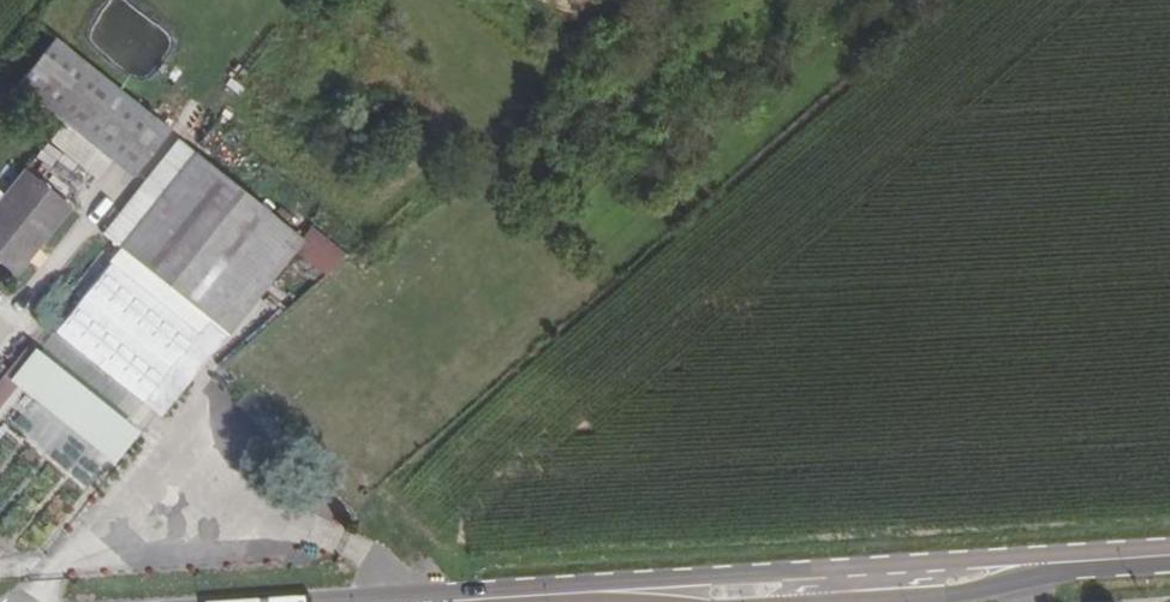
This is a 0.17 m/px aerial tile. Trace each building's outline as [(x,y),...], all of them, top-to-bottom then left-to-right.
[(16,87),(130,179),(166,133),(51,42),(16,87)] [(226,338),(292,254),(302,243),(299,240),(177,142),(102,237),(119,250),(206,321),(226,338)] [(12,277),(66,208),(21,171),(0,197),(0,267),(12,277)] [(292,254),(323,277),(345,257),(310,228),(299,240),(302,243),(292,254)] [(206,321),(119,250),(52,335),(140,405),(206,321)] [(135,434),(31,351),(7,382),(110,466),(135,434)]
